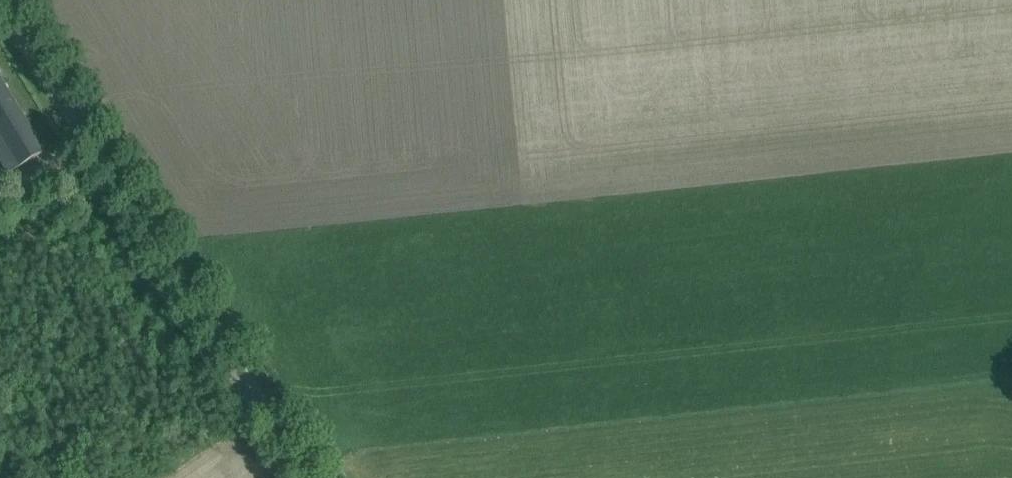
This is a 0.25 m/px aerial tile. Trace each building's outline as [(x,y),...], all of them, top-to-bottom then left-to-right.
[(9,94),(0,80),(0,99),(9,94)] [(9,172),(43,151),(9,94),(0,99),(0,158),(9,172)]
